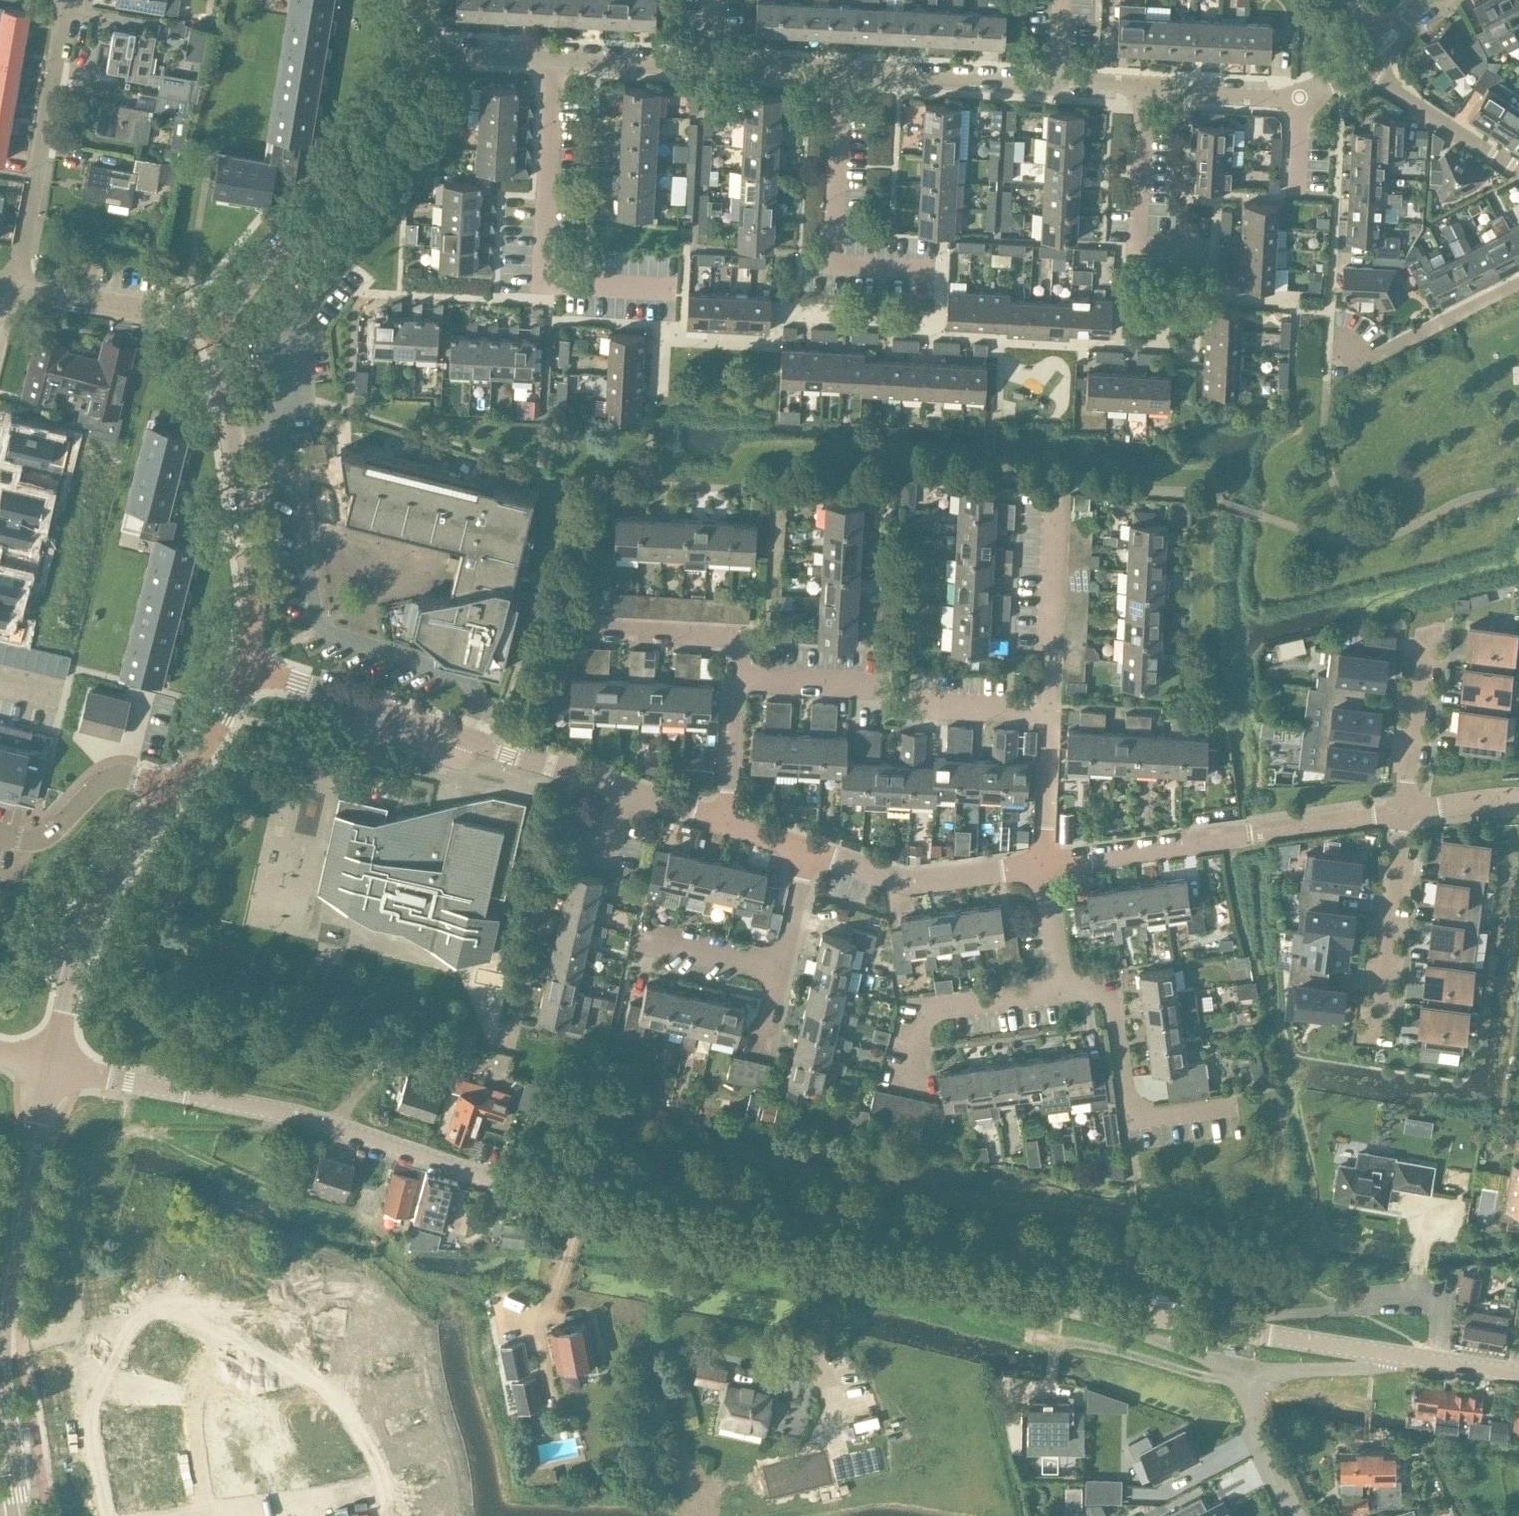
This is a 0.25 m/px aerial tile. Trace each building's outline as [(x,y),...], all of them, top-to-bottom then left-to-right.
[(117,2),(162,10),(163,8),(176,11),(176,10),(175,9),(176,5),(178,6),(179,0),(117,0),(117,2)] [(455,14),(481,15),(481,0),(455,0),(455,14)] [(481,15),(505,17),(506,0),(481,0),(481,15)] [(505,17),(530,18),(531,0),(506,0),(505,17)] [(530,18),(556,19),(557,0),(531,0),(530,18)] [(556,19),(581,20),(581,0),(557,0),(556,19)] [(581,20),(604,22),(605,0),(581,0),(581,20)] [(604,22),(629,23),(630,0),(605,0),(604,22)] [(629,23),(654,24),(655,0),(630,0),(629,23)] [(754,30),(781,31),(783,0),(756,0),(754,30)] [(811,0),(783,0),(781,31),(807,32),(808,0),(811,0)] [(836,2),(836,0),(828,0),(828,1),(811,0),(808,0),(807,32),(830,34),(832,2),(836,2)] [(861,3),(862,0),(853,0),(853,3),(836,2),(832,2),(830,34),(853,35),(855,3),(861,3)] [(886,4),(886,0),(878,0),(878,4),(861,3),(855,3),(853,35),(878,36),(881,4),(886,4)] [(910,7),(911,0),(902,0),(902,5),(886,4),(881,4),(878,36),(903,38),(905,7),(910,7)] [(935,8),(936,0),(927,0),(927,8),(910,7),(905,7),(903,38),(928,39),(930,8),(935,8)] [(960,9),(960,0),(952,0),(952,9),(935,8),(930,8),(928,39),(953,40),(955,9),(960,9)] [(985,11),(986,0),(977,0),(977,11),(960,10),(960,9),(955,9),(953,40),(978,42),(980,11),(985,11)] [(978,42),(1003,43),(1005,13),(1009,13),(1010,0),(1002,0),(1001,12),(985,11),(980,11),(978,42)] [(1510,23),(1497,0),(1477,0),(1473,2),(1486,26),(1474,32),(1477,36),(1477,38),(1486,54),(1504,45),(1499,37),(1513,30),(1510,23)] [(1510,23),(1518,19),(1518,0),(1497,0),(1510,23)] [(326,36),(331,7),(294,1),(289,31),(326,36)] [(23,39),(28,11),(4,7),(4,8),(0,7),(0,18),(2,18),(0,28),(0,36),(23,39)] [(1143,50),(1145,16),(1118,14),(1116,49),(1143,50)] [(1169,52),(1170,17),(1145,16),(1143,50),(1169,52)] [(1194,53),(1196,18),(1170,17),(1169,52),(1194,53)] [(1219,54),(1221,20),(1196,18),(1194,53),(1219,54)] [(170,20),(168,32),(184,35),(184,34),(188,34),(189,24),(187,24),(187,23),(170,20)] [(1243,56),(1245,21),(1221,20),(1219,54),(1243,56)] [(1245,21),(1243,56),(1269,57),(1271,22),(1245,21)] [(1477,38),(1477,36),(1466,45),(1448,24),(1425,43),(1451,75),(1463,65),(1478,74),(1488,60),(1486,60),(1486,54),(1477,38)] [(148,75),(155,36),(113,29),(106,69),(148,75)] [(321,64),(326,36),(289,31),(285,60),(321,64)] [(23,39),(0,36),(0,63),(19,65),(23,39)] [(317,91),(321,64),(285,60),(280,87),(317,91)] [(1487,127),(1512,88),(1499,80),(1503,75),(1495,70),(1501,61),(1488,60),(1478,74),(1472,85),(1483,92),(1468,115),(1487,127)] [(19,65),(0,63),(0,88),(14,91),(19,65)] [(157,94),(193,100),(196,100),(201,79),(200,78),(161,71),(157,94)] [(446,75),(446,76),(446,78),(445,90),(457,90),(457,78),(457,76),(446,75)] [(479,109),(516,112),(532,113),(529,104),(516,103),(517,87),(480,85),(479,109)] [(622,114),(657,117),(658,89),(624,86),(622,114)] [(312,117),(317,91),(280,87),(276,113),(312,117)] [(14,91),(0,88),(0,114),(10,115),(14,91)] [(1518,117),(1518,93),(1512,88),(1487,127),(1505,139),(1518,117)] [(697,111),(698,91),(690,91),(689,111),(697,111)] [(711,112),(712,112),(713,92),(705,92),(704,112),(711,112)] [(743,119),(778,121),(780,95),(745,93),(743,119)] [(182,146),(193,100),(157,94),(155,109),(174,112),(169,144),(169,147),(181,149),(182,146)] [(147,141),(152,109),(148,109),(148,108),(100,100),(95,133),(147,141)] [(923,129),(958,131),(960,105),(924,103),(923,129)] [(999,128),(1000,108),(992,107),(991,128),(999,128)] [(1014,129),(1015,109),(1006,108),(1005,128),(1014,129)] [(515,124),(516,112),(479,109),(478,131),(514,133),(531,134),(527,124),(515,124)] [(1046,135),(1081,136),(1082,111),(1047,110),(1046,135)] [(1201,112),(1201,122),(1209,123),(1210,117),(1210,113),(1206,112),(1201,112)] [(309,141),(312,117),(276,113),(272,136),(299,140),(300,140),(309,141)] [(10,115),(0,114),(0,138),(6,139),(10,115)] [(655,143),(657,117),(622,114),(621,141),(655,143)] [(704,116),(703,132),(711,132),(711,127),(712,117),(704,116)] [(724,118),(712,117),(711,127),(724,128),(724,118)] [(1505,139),(1518,148),(1518,117),(1505,139)] [(777,146),(778,121),(743,119),(742,145),(777,146)] [(687,144),(696,145),(697,122),(688,121),(687,144)] [(1198,122),(1197,145),(1231,147),(1232,125),(1209,123),(1201,123),(1198,122)] [(1415,144),(1426,144),(1427,128),(1416,127),(1415,144)] [(957,156),(958,131),(923,129),(922,154),(957,156)] [(1352,131),(1351,152),(1363,153),(1403,155),(1403,149),(1404,130),(1387,129),(1387,133),(1352,131)] [(1432,129),(1430,151),(1439,152),(1444,138),(1432,129)] [(514,145),(514,133),(478,131),(477,151),(513,154),(530,155),(530,154),(526,145),(514,145)] [(1079,162),(1081,136),(1046,135),(1045,161),(1079,162)] [(1270,149),(1280,149),(1280,135),(1271,135),(1270,149)] [(293,184),(299,140),(272,136),(268,163),(275,165),(273,181),(293,184)] [(988,157),(998,158),(999,138),(990,138),(988,157)] [(1003,159),(1013,159),(1014,139),(1004,138),(1003,159)] [(654,168),(655,143),(621,141),(619,167),(654,168)] [(701,167),(709,167),(711,143),(702,142),(701,167)] [(695,170),(696,145),(687,144),(685,169),(695,170)] [(776,171),(777,146),(742,145),(741,170),(776,171)] [(1197,145),(1196,164),(1230,166),(1231,147),(1197,145)] [(165,146),(162,160),(178,163),(181,149),(169,147),(165,146)] [(1279,163),(1280,149),(1270,149),(1270,162),(1279,163)] [(513,165),(513,154),(477,151),(476,169),(505,171),(505,174),(529,175),(525,166),(513,165)] [(1476,163),(1456,151),(1434,163),(1430,162),(1428,186),(1433,186),(1454,199),(1475,188),(1476,163)] [(1402,163),(1403,155),(1351,152),(1350,174),(1385,176),(1386,161),(1402,163)] [(275,165),(268,163),(218,154),(212,191),(270,201),(273,181),(275,165)] [(955,181),(957,156),(922,154),(920,180),(955,181)] [(90,164),(84,194),(110,198),(108,208),(128,212),(129,202),(132,186),(156,190),(158,180),(174,182),(175,182),(176,172),(178,163),(162,160),(145,157),(134,155),(131,171),(90,164)] [(996,179),(998,158),(988,157),(987,178),(996,179)] [(1012,180),(1013,159),(1003,159),(1002,179),(1012,180)] [(1078,187),(1079,162),(1045,161),(1043,185),(1078,187)] [(1230,166),(1196,164),(1194,185),(1229,187),(1230,166)] [(653,193),(654,168),(619,167),(618,191),(653,193)] [(717,168),(709,167),(701,167),(700,183),(716,184),(717,168)] [(693,195),(695,170),(685,169),(684,195),(693,195)] [(774,196),(776,171),(741,170),(739,195),(740,195),(774,196)] [(1384,191),(1385,176),(1350,174),(1349,195),(1401,198),(1401,192),(1384,191)] [(1278,190),(1278,176),(1269,176),(1268,190),(1278,190)] [(954,208),(955,181),(920,180),(919,207),(954,208)] [(442,206),(479,208),(495,209),(492,199),(479,199),(480,183),(443,181),(442,206)] [(1077,213),(1078,187),(1043,185),(1042,211),(1077,213)] [(994,229),(996,188),(987,188),(985,228),(994,229)] [(1001,209),(1010,210),(1011,189),(1002,189),(1001,209)] [(651,216),(653,193),(618,191),(617,214),(651,216)] [(698,213),(709,213),(710,199),(710,193),(699,192),(698,213)] [(692,213),(693,195),(684,195),(683,212),(692,213)] [(773,222),(774,196),(740,195),(739,195),(738,220),(739,220),(773,222)] [(1400,205),(1401,198),(1349,195),(1347,217),(1383,219),(1384,205),(1400,205)] [(710,199),(709,213),(720,213),(721,199),(710,199)] [(1478,200),(1465,206),(1469,214),(1482,208),(1478,200)] [(1242,223),(1276,225),(1277,204),(1243,202),(1242,223)] [(478,219),(479,208),(442,206),(441,227),(477,228),(494,229),(491,220),(478,219)] [(952,233),(954,208),(919,207),(918,231),(952,233)] [(1221,222),(1230,223),(1231,208),(1221,207),(1221,222)] [(1010,211),(1010,210),(1001,209),(1000,229),(1009,230),(1009,225),(1010,211)] [(1010,211),(1009,225),(1022,226),(1023,212),(1010,211)] [(1075,239),(1077,213),(1042,211),(1040,237),(1075,239)] [(1495,215),(1518,262),(1518,222),(1509,227),(1501,212),(1495,215)] [(708,216),(709,213),(698,213),(697,233),(706,234),(707,216),(708,216)] [(1496,233),(1483,240),(1499,272),(1518,262),(1495,215),(1490,218),(1496,233)] [(1382,235),(1383,219),(1347,217),(1346,240),(1373,241),(1372,253),(1397,255),(1399,236),(1382,235)] [(1456,219),(1449,222),(1456,235),(1457,234),(1463,231),(1456,219)] [(772,248),(773,222),(739,220),(738,220),(737,246),(772,248)] [(405,225),(405,231),(415,232),(416,222),(406,222),(405,225)] [(1229,237),(1230,223),(1221,222),(1220,237),(1229,237)] [(1449,222),(1441,226),(1448,239),(1456,235),(1449,222)] [(1276,228),(1276,225),(1242,223),(1240,244),(1275,246),(1285,246),(1285,229),(1276,228)] [(477,240),(477,228),(441,227),(440,248),(476,249),(493,250),(489,241),(477,240)] [(1499,272),(1483,240),(1470,247),(1463,231),(1457,234),(1456,235),(1480,282),(1499,272)] [(1480,282),(1456,235),(1448,239),(1456,254),(1445,260),(1461,291),(1480,282)] [(970,251),(971,241),(957,240),(957,250),(970,251)] [(971,241),(970,251),(984,251),(984,242),(971,241)] [(1011,253),(1012,242),(998,242),(998,252),(1011,253)] [(1012,242),(1011,253),(1025,254),(1025,243),(1012,242)] [(1461,291),(1445,260),(1432,266),(1424,250),(1421,252),(1417,245),(1412,242),(1404,256),(1409,265),(1405,267),(1409,274),(1412,272),(1418,282),(1429,277),(1441,301),(1461,291)] [(1050,269),(1052,244),(1039,244),(1038,255),(1046,255),(1045,268),(1050,269)] [(1052,244),(1050,269),(1059,269),(1059,256),(1065,256),(1066,245),(1052,244)] [(1274,266),(1275,246),(1240,244),(1239,264),(1274,266)] [(1092,257),(1092,247),(1080,247),(1079,257),(1092,257)] [(1092,247),(1092,257),(1106,258),(1106,262),(1114,263),(1114,248),(1092,247)] [(476,261),(476,249),(440,248),(439,265),(468,267),(468,270),(492,271),(488,262),(476,261)] [(1218,263),(1228,263),(1228,249),(1219,249),(1218,263)] [(710,263),(711,253),(697,252),(697,262),(710,263)] [(711,253),(710,263),(724,264),(724,253),(711,253)] [(1397,264),(1397,255),(1372,253),(1372,266),(1344,265),(1343,294),(1375,295),(1380,304),(1405,291),(1393,267),(1397,264)] [(751,265),(751,255),(738,254),(737,265),(744,265),(744,272),(750,273),(751,265)] [(751,255),(751,265),(764,266),(765,256),(751,255)] [(1227,277),(1228,263),(1218,263),(1217,277),(1227,277)] [(1288,266),(1274,266),(1239,264),(1238,285),(1272,287),(1272,286),(1287,287),(1288,266)] [(407,265),(407,276),(419,276),(420,266),(407,265)] [(1308,269),(1307,277),(1308,278),(1321,278),(1322,270),(1308,269)] [(968,291),(968,290),(947,289),(945,325),(965,326),(968,291)] [(987,327),(988,291),(968,290),(968,291),(965,326),(987,327)] [(688,291),(686,325),(707,327),(707,326),(708,293),(709,292),(688,291)] [(1006,328),(1009,298),(1009,292),(988,291),(987,327),(1006,328)] [(708,293),(707,326),(707,327),(727,328),(729,293),(709,292),(708,293)] [(729,293),(727,328),(749,329),(751,294),(729,293)] [(751,294),(749,329),(769,330),(770,300),(770,295),(751,294)] [(1089,331),(1090,297),(1069,295),(1069,301),(1070,301),(1069,330),(1089,331)] [(1090,297),(1089,331),(1110,332),(1111,298),(1090,297)] [(1027,333),(1029,299),(1009,298),(1006,328),(1006,332),(1027,333)] [(396,315),(399,315),(400,299),(391,302),(391,315),(375,314),(373,339),(373,350),(372,351),(394,352),(396,315)] [(1047,335),(1049,300),(1029,299),(1027,333),(1047,335)] [(417,316),(420,316),(421,300),(412,303),(411,316),(399,315),(396,315),(394,352),(415,353),(417,316)] [(1070,301),(1069,301),(1049,300),(1047,335),(1068,336),(1069,330),(1070,301)] [(417,316),(415,353),(436,354),(438,324),(441,324),(442,301),(433,304),(432,317),(420,316),(417,316)] [(1206,327),(1240,329),(1241,309),(1207,307),(1206,327)] [(472,335),(475,335),(476,319),(467,322),(466,335),(451,334),(449,371),(470,372),(472,335)] [(1280,332),(1289,333),(1290,319),(1280,319),(1280,332)] [(493,336),(496,336),(497,320),(488,323),(487,336),(475,335),(472,335),(470,372),(470,382),(490,383),(491,373),(493,336)] [(514,337),(517,337),(518,321),(509,324),(508,337),(496,336),(493,336),(491,373),(512,374),(514,337)] [(514,337),(512,374),(533,375),(534,345),(537,345),(539,322),(530,325),(529,338),(517,337),(514,337)] [(796,336),(797,327),(783,326),(782,335),(796,336)] [(823,338),(824,328),(810,327),(810,337),(823,338)] [(1258,330),(1240,329),(1206,327),(1205,348),(1239,349),(1240,337),(1258,338),(1258,330)] [(824,328),(823,338),(837,339),(837,329),(824,328)] [(864,340),(865,330),(851,330),(851,339),(864,340)] [(865,330),(864,340),(877,341),(878,331),(865,330)] [(1288,346),(1289,333),(1280,332),(1279,346),(1288,346)] [(608,353),(642,354),(643,334),(609,333),(608,353)] [(357,338),(357,350),(373,350),(373,339),(357,338)] [(559,351),(568,352),(569,338),(560,338),(559,351)] [(575,338),(574,350),(587,351),(588,339),(575,338)] [(905,349),(906,339),(892,338),(891,348),(905,349)] [(906,339),(905,349),(918,349),(919,340),(906,339)] [(36,340),(24,391),(52,398),(56,383),(91,392),(84,423),(83,424),(112,431),(118,405),(130,356),(127,355),(129,345),(118,342),(107,340),(105,349),(102,348),(99,359),(64,350),(65,347),(36,340)] [(946,351),(947,341),(932,340),(932,350),(946,351)] [(947,341),(946,351),(959,352),(959,342),(947,341)] [(986,353),(987,343),(973,343),(973,352),(986,353)] [(800,382),(802,348),(781,347),(779,381),(800,382)] [(821,384),(823,349),(802,348),(800,382),(821,384)] [(1238,369),(1239,349),(1205,348),(1203,368),(1238,369)] [(843,352),(843,350),(823,349),(821,384),(841,385),(843,352)] [(1109,360),(1108,350),(1095,349),(1095,359),(1109,360)] [(861,386),(864,357),(864,351),(843,350),(843,352),(841,385),(861,386)] [(1108,350),(1109,360),(1122,360),(1122,350),(1108,350)] [(568,365),(568,352),(559,351),(558,365),(568,365)] [(1149,362),(1150,351),(1136,351),(1136,361),(1149,362)] [(1150,351),(1149,362),(1163,362),(1163,352),(1150,351)] [(641,376),(642,354),(608,353),(607,374),(641,376)] [(883,393),(884,358),(864,357),(861,386),(860,392),(883,393)] [(903,394),(907,360),(884,358),(883,393),(903,394)] [(1277,372),(1287,373),(1288,360),(1278,359),(1277,372)] [(925,395),(927,361),(907,360),(903,394),(925,395)] [(947,397),(948,362),(927,361),(925,395),(947,397)] [(965,398),(967,363),(948,362),(947,397),(965,398)] [(967,363),(965,398),(984,399),(986,364),(967,363)] [(1237,391),(1238,369),(1203,368),(1202,390),(1237,391)] [(355,369),(354,391),(366,392),(368,370),(356,369),(355,369)] [(1105,405),(1106,371),(1087,370),(1086,375),(1086,385),(1085,404),(1105,405)] [(1126,406),(1127,372),(1106,371),(1105,405),(1126,406)] [(1180,383),(1190,384),(1190,371),(1181,371),(1180,383)] [(1147,407),(1149,373),(1127,372),(1126,406),(1147,407)] [(1286,387),(1287,373),(1277,372),(1277,386),(1286,387)] [(1149,373),(1147,407),(1168,409),(1169,374),(1149,373)] [(640,397),(641,376),(607,374),(606,395),(640,397)] [(1077,374),(1076,385),(1086,385),(1086,375),(1077,374)] [(557,392),(567,392),(567,379),(558,378),(557,392)] [(566,406),(567,392),(557,392),(556,405),(566,406)] [(639,417),(640,397),(606,395),(605,416),(639,417)] [(516,397),(516,416),(539,417),(539,415),(540,398),(539,398),(522,397),(516,397)] [(144,453),(180,463),(188,431),(152,422),(144,453)] [(11,424),(5,449),(31,456),(27,471),(60,479),(63,462),(48,459),(54,435),(11,424)] [(292,433),(295,444),(314,439),(311,428),(292,433)] [(533,495),(340,448),(345,481),(347,481),(352,482),(344,514),(462,543),(459,556),(449,554),(446,567),(456,569),(453,582),(451,581),(450,589),(420,595),(413,623),(436,643),(433,655),(499,671),(515,608),(504,605),(506,595),(508,596),(533,495)] [(173,491),(180,463),(144,453),(137,482),(173,491)] [(499,465),(494,480),(517,486),(522,473),(499,465)] [(0,487),(0,506),(35,515),(38,516),(44,493),(56,495),(60,479),(27,471),(24,486),(2,481),(0,487)] [(167,514),(173,491),(137,482),(131,504),(167,514)] [(958,511),(1014,514),(1015,501),(995,500),(996,489),(959,487),(958,511)] [(902,489),(901,502),(914,503),(915,489),(902,489)] [(1073,495),(1072,507),(1088,508),(1089,496),(1083,496),(1073,495)] [(774,524),(784,525),(786,501),(776,501),(774,524)] [(824,527),(860,529),(862,505),(825,503),(824,527)] [(176,516),(167,514),(131,504),(125,527),(160,535),(171,537),(176,516)] [(11,536),(7,551),(40,560),(44,543),(29,539),(35,515),(0,506),(0,534),(11,536)] [(904,506),(903,517),(916,518),(917,507),(904,506)] [(1128,546),(1164,547),(1165,523),(1155,523),(1156,510),(1132,508),(1132,522),(1129,522),(1128,536),(1118,536),(1117,545),(1128,545),(1128,546)] [(1013,526),(1014,514),(958,511),(957,534),(993,536),(994,525),(1013,526)] [(638,553),(640,516),(616,515),(614,552),(638,553)] [(661,554),(663,517),(640,516),(638,553),(661,554)] [(683,555),(685,518),(663,517),(661,554),(683,555)] [(707,556),(708,520),(685,518),(683,555),(683,566),(706,567),(707,556)] [(729,558),(731,521),(708,520),(707,556),(729,558)] [(731,521),(729,558),(753,559),(754,522),(731,521)] [(783,547),(784,525),(774,524),(773,547),(783,547)] [(859,551),(860,529),(824,527),(823,549),(839,550),(859,551)] [(993,546),(993,536),(957,534),(956,557),(1011,560),(1012,547),(993,546)] [(195,543),(171,537),(160,535),(152,565),(187,575),(195,543)] [(904,541),(904,552),(912,552),(913,542),(904,541)] [(1068,543),(1068,551),(1090,552),(1091,544),(1068,543)] [(1163,571),(1164,547),(1128,546),(1126,569),(1163,571)] [(782,570),(783,547),(773,547),(772,569),(782,570)] [(858,574),(859,551),(839,550),(823,549),(822,562),(810,561),(809,572),(821,572),(839,573),(858,574)] [(14,596),(20,572),(36,576),(40,560),(7,551),(4,567),(0,566),(0,593),(14,596)] [(1099,553),(1090,553),(1090,565),(1098,565),(1099,553)] [(1010,572),(1011,560),(956,557),(954,580),(991,582),(991,571),(1010,572)] [(180,602),(187,575),(152,565),(145,593),(180,602)] [(1067,565),(1067,574),(1089,575),(1089,567),(1067,565)] [(781,593),(782,570),(772,569),(771,592),(781,593)] [(1163,577),(1163,571),(1126,569),(1125,591),(1162,593),(1169,593),(1170,578),(1163,577)] [(857,597),(858,574),(839,573),(821,572),(820,595),(839,596),(857,597)] [(1089,581),(1088,588),(1098,589),(1098,583),(1095,577),(1090,578),(1089,581)] [(990,591),(991,582),(954,580),(953,603),(1009,606),(1010,593),(990,591)] [(668,581),(668,594),(669,594),(681,595),(682,581),(668,581)] [(714,585),(713,596),(715,596),(727,597),(728,586),(714,585)] [(1066,588),(1065,597),(1088,598),(1088,589),(1066,588)] [(597,591),(596,612),(611,613),(612,592),(597,591)] [(611,613),(622,614),(623,591),(612,591),(612,592),(611,613)] [(1161,616),(1162,593),(1125,591),(1124,614),(1161,616)] [(636,592),(635,614),(646,615),(647,593),(636,592)] [(779,615),(781,593),(771,592),(770,615),(779,615)] [(20,640),(24,623),(5,619),(11,595),(0,593),(0,635),(20,640)] [(173,631),(180,602),(145,593),(137,622),(173,631)] [(659,593),(657,616),(668,616),(669,594),(668,594),(659,593)] [(681,595),(680,617),(691,617),(692,595),(681,595)] [(856,620),(857,597),(839,596),(820,595),(819,618),(839,619),(856,620)] [(704,598),(703,618),(714,619),(715,596),(713,596),(704,596),(704,598)] [(727,597),(726,619),(737,620),(738,597),(727,597)] [(1456,597),(1455,610),(1468,610),(1468,598),(1456,597)] [(1008,618),(1009,606),(953,603),(952,625),(988,627),(989,617),(1008,618)] [(1065,611),(1064,620),(1087,621),(1087,613),(1065,611)] [(1159,639),(1161,616),(1124,614),(1124,626),(1119,629),(1123,633),(1123,637),(1159,639)] [(854,644),(856,620),(839,619),(819,618),(818,641),(854,644)] [(166,658),(173,631),(137,622),(131,648),(166,658)] [(1468,666),(1510,671),(1515,630),(1469,624),(1466,649),(1471,650),(1468,666)] [(988,637),(988,627),(952,625),(951,649),(987,651),(987,650),(1007,651),(1007,638),(988,637)] [(903,632),(903,645),(911,646),(912,633),(903,632)] [(1063,634),(1063,642),(1086,643),(1086,635),(1063,634)] [(1158,661),(1159,639),(1123,637),(1122,660),(1158,661)] [(8,641),(0,639),(0,661),(3,661),(8,641)] [(13,664),(18,643),(8,641),(3,661),(13,664)] [(24,666),(29,646),(18,643),(13,664),(24,666)] [(1086,643),(1085,656),(1098,656),(1097,650),(1093,645),(1086,643)] [(593,715),(597,645),(584,645),(582,677),(571,676),(569,713),(593,715)] [(615,716),(617,679),(608,678),(609,646),(597,645),(593,715),(615,716)] [(34,669),(39,648),(29,646),(24,666),(34,669)] [(638,717),(642,648),(630,647),(628,679),(617,679),(615,716),(638,717)] [(45,671),(50,651),(39,648),(34,669),(45,672),(45,671)] [(160,682),(166,658),(131,648),(124,673),(160,682)] [(661,718),(663,681),(653,681),(655,649),(642,648),(638,717),(661,718)] [(554,649),(553,664),(566,665),(567,649),(554,649)] [(1325,688),(1357,692),(1359,679),(1381,682),(1381,678),(1385,679),(1387,660),(1384,659),(1384,656),(1340,650),(1330,649),(1327,674),(1317,672),(1315,687),(1325,688)] [(684,719),(687,650),(675,650),(673,682),(663,681),(661,718),(684,719)] [(687,650),(684,719),(708,721),(710,684),(699,683),(700,651),(687,650)] [(56,674),(61,654),(50,651),(45,671),(45,672),(56,674)] [(61,654),(56,674),(65,676),(69,663),(70,656),(64,654),(61,654)] [(1062,657),(1062,665),(1084,666),(1085,658),(1062,657)] [(1157,685),(1158,661),(1122,660),(1121,683),(1157,685)] [(1510,671),(1468,666),(1464,665),(1461,690),(1465,691),(1463,707),(1505,712),(1510,671)] [(1356,705),(1357,692),(1325,688),(1320,727),(1352,732),(1352,731),(1374,734),(1375,730),(1378,731),(1381,712),(1377,711),(1378,708),(1356,705)] [(119,736),(128,700),(89,691),(80,726),(119,736)] [(549,694),(549,702),(562,703),(562,695),(549,694)] [(773,768),(777,699),(765,699),(764,731),(753,730),(750,767),(773,768)] [(797,770),(799,733),(789,732),(791,700),(777,699),(773,768),(797,770)] [(819,771),(823,702),(811,701),(809,733),(799,733),(797,770),(819,771)] [(843,759),(845,759),(846,735),(835,735),(837,703),(823,702),(819,771),(841,772),(843,772),(843,759)] [(1505,712),(1463,707),(1458,707),(1455,731),(1460,732),(1458,750),(1499,756),(1505,712)] [(1089,767),(1092,711),(1080,710),(1078,729),(1067,729),(1065,765),(1089,767)] [(1112,768),(1113,731),(1104,731),(1105,711),(1092,711),(1089,767),(1112,768)] [(1135,769),(1137,713),(1125,712),(1124,732),(1113,731),(1112,768),(1135,769)] [(1157,770),(1159,734),(1149,733),(1150,714),(1137,713),(1135,769),(1157,770)] [(1180,771),(1183,715),(1170,715),(1169,734),(1159,734),(1157,770),(1180,771)] [(1183,715),(1180,771),(1204,773),(1205,761),(1217,762),(1218,747),(1206,746),(1206,736),(1195,735),(1196,716),(1183,715)] [(1261,721),(1260,734),(1273,736),(1275,722),(1261,721)] [(14,725),(0,722),(0,786),(14,725)] [(0,786),(17,791),(27,749),(32,731),(32,730),(14,725),(0,786)] [(955,794),(959,725),(947,725),(945,757),(934,756),(933,764),(934,765),(933,793),(934,793),(955,794)] [(978,795),(980,759),(970,758),(972,726),(959,725),(955,794),(978,795)] [(1274,738),(1286,739),(1287,726),(1275,725),(1274,738)] [(1001,797),(1005,728),(993,727),(991,759),(980,759),(978,795),(1001,797)] [(1351,744),(1352,732),(1320,727),(1315,765),(1325,766),(1325,767),(1369,772),(1370,769),(1373,769),(1376,750),(1372,750),(1373,747),(1351,744)] [(864,797),(868,729),(855,728),(854,760),(845,759),(843,759),(843,772),(841,772),(840,796),(864,797)] [(1005,728),(1001,797),(1000,817),(1012,817),(1017,811),(1017,798),(1025,798),(1027,761),(1016,761),(1017,728),(1005,728)] [(887,798),(889,762),(879,761),(880,729),(868,729),(864,797),(864,806),(886,808),(887,798)] [(910,800),(913,731),(901,730),(899,762),(889,762),(887,798),(910,800)] [(17,791),(16,795),(35,799),(46,754),(37,752),(41,733),(32,731),(27,749),(17,791)] [(933,764),(925,764),(926,732),(913,731),(910,800),(934,801),(934,793),(933,793),(934,765),(933,764)] [(682,784),(696,785),(697,767),(683,767),(682,784)] [(504,896),(525,802),(493,795),(428,808),(385,816),(387,806),(339,796),(318,888),(347,906),(373,911),(371,920),(402,927),(431,943),(450,952),(454,957),(490,954),(499,913),(484,910),(488,892),(504,896)] [(794,800),(784,800),(784,810),(794,810),(794,800)] [(1071,840),(1072,811),(1060,811),(1060,840),(1071,840)] [(1109,819),(1108,828),(1122,828),(1123,815),(1109,815),(1109,819)] [(1098,819),(1098,829),(1108,829),(1108,828),(1109,819),(1098,819)] [(955,828),(954,851),(969,852),(970,829),(955,828)] [(1000,831),(999,848),(1008,848),(1009,831),(1000,831)] [(1442,871),(1484,876),(1488,843),(1442,837),(1439,862),(1443,862),(1442,871)] [(940,843),(931,843),(931,854),(940,854),(940,843)] [(909,844),(909,854),(910,854),(910,861),(920,861),(920,854),(922,854),(922,844),(909,844)] [(895,845),(895,856),(905,857),(906,845),(895,845)] [(685,888),(693,854),(668,848),(665,862),(653,859),(644,898),(646,898),(653,900),(661,902),(665,885),(680,889),(681,887),(685,888)] [(1299,891),(1332,895),(1333,881),(1355,884),(1356,881),(1359,881),(1362,862),(1358,862),(1358,858),(1314,853),(1310,877),(1301,876),(1299,891)] [(709,894),(717,860),(693,854),(685,888),(681,887),(680,889),(677,905),(681,906),(685,907),(685,906),(689,890),(705,894),(705,893),(709,894)] [(735,895),(741,865),(717,860),(709,894),(705,893),(705,894),(701,911),(709,913),(713,896),(733,901),(735,895)] [(735,895),(733,901),(753,905),(749,922),(758,923),(767,925),(776,884),(764,882),(767,871),(741,865),(735,895)] [(593,906),(595,906),(610,910),(612,901),(597,898),(602,876),(571,869),(565,895),(594,902),(593,906)] [(1479,917),(1484,876),(1442,871),(1441,879),(1437,878),(1433,903),(1438,904),(1437,912),(1479,917)] [(1162,895),(1165,916),(1185,913),(1188,931),(1205,928),(1201,904),(1190,906),(1185,877),(1160,881),(1162,895)] [(1144,919),(1165,916),(1162,895),(1160,881),(1135,884),(1136,895),(1140,919),(1135,919),(1136,920),(1136,921),(1138,937),(1147,936),(1144,919)] [(1119,923),(1136,920),(1135,919),(1140,919),(1136,895),(1135,884),(1111,887),(1111,895),(1115,922),(1111,923),(1112,930),(1114,941),(1122,940),(1119,923)] [(1092,933),(1112,930),(1111,923),(1115,922),(1111,895),(1111,887),(1086,891),(1087,903),(1073,905),(1076,926),(1078,926),(1079,933),(1092,931),(1092,933)] [(1330,908),(1332,895),(1299,891),(1297,905),(1301,905),(1298,930),(1304,931),(1347,936),(1349,936),(1349,933),(1353,934),(1355,915),(1351,914),(1352,911),(1330,908)] [(592,923),(595,906),(593,906),(594,902),(565,895),(559,919),(589,926),(587,930),(590,931),(605,934),(606,926),(592,923)] [(644,898),(641,912),(650,914),(653,900),(646,898),(644,898)] [(974,907),(979,941),(999,938),(1001,957),(1019,954),(1016,930),(1004,932),(1000,903),(974,907)] [(681,906),(679,915),(688,917),(690,907),(685,906),(685,907),(681,906)] [(837,916),(836,918),(845,920),(846,918),(848,908),(839,906),(837,916)] [(958,944),(979,941),(974,907),(950,910),(955,944),(949,945),(952,964),(961,962),(958,944)] [(934,947),(949,945),(955,944),(950,910),(925,913),(929,948),(925,948),(928,967),(936,966),(934,947)] [(1473,958),(1479,917),(1437,912),(1436,920),(1431,920),(1428,944),(1433,945),(1432,953),(1473,958)] [(909,951),(925,948),(929,948),(925,913),(900,917),(901,929),(890,930),(895,971),(896,971),(905,970),(911,969),(909,951)] [(586,946),(590,931),(587,930),(589,926),(559,919),(554,943),(583,950),(582,954),(584,955),(584,954),(599,958),(601,950),(586,946)] [(821,932),(816,957),(839,963),(850,965),(855,946),(872,950),(876,932),(852,927),(849,939),(821,932)] [(1344,960),(1347,936),(1304,931),(1301,954),(1291,952),(1289,967),(1322,971),(1324,958),(1344,960)] [(1231,937),(1218,939),(1219,948),(1233,946),(1231,937)] [(581,971),(584,955),(582,954),(583,950),(554,943),(548,967),(578,973),(577,978),(579,979),(594,982),(596,974),(581,971)] [(1234,967),(1250,964),(1248,953),(1232,955),(1234,967)] [(1468,1000),(1473,958),(1432,953),(1431,961),(1426,961),(1423,986),(1428,986),(1427,994),(1468,1000)] [(846,986),(850,965),(839,963),(816,957),(810,981),(839,988),(843,989),(842,994),(844,994),(861,998),(863,990),(846,986)] [(1178,996),(1195,994),(1194,986),(1176,988),(1173,966),(1138,971),(1142,997),(1176,992),(1177,997),(1178,996)] [(576,991),(579,979),(577,978),(578,973),(548,967),(543,991),(573,998),(571,1003),(573,1003),(588,1006),(591,994),(576,991)] [(1320,984),(1322,971),(1289,967),(1288,981),(1297,982),(1294,1007),(1339,1013),(1339,1009),(1343,1010),(1345,991),(1342,990),(1342,987),(1320,984)] [(905,970),(896,971),(897,981),(907,980),(905,970)] [(840,1010),(844,994),(842,994),(843,989),(839,988),(810,981),(804,1006),(838,1013),(837,1018),(838,1018),(855,1022),(857,1014),(840,1010)] [(662,1022),(670,989),(646,983),(641,1004),(629,1001),(622,1033),(641,1037),(645,1020),(658,1023),(658,1021),(662,1022)] [(687,1028),(694,994),(670,989),(662,1022),(658,1021),(658,1023),(654,1040),(662,1042),(666,1025),(682,1029),(682,1027),(687,1028)] [(573,998),(543,991),(537,1016),(544,1017),(543,1019),(567,1023),(567,1027),(583,1031),(585,1023),(569,1019),(573,1003),(571,1003),(573,998)] [(1141,997),(1145,1021),(1179,1016),(1180,1021),(1181,1021),(1198,1019),(1197,1010),(1195,994),(1178,996),(1177,997),(1176,992),(1142,997),(1141,997)] [(711,1035),(719,1000),(694,994),(687,1028),(682,1027),(682,1029),(678,1046),(693,1049),(696,1032),(711,1035)] [(1464,1033),(1468,1000),(1427,994),(1426,1003),(1421,1002),(1418,1027),(1423,1027),(1420,1046),(1461,1051),(1464,1033)] [(601,997),(599,1005),(613,1008),(615,1000),(601,997)] [(719,1000),(711,1035),(736,1041),(744,1006),(719,1000)] [(835,1035),(838,1018),(837,1018),(838,1013),(804,1006),(799,1030),(832,1037),(831,1042),(833,1043),(850,1046),(852,1038),(835,1035)] [(1184,1037),(1181,1021),(1180,1021),(1179,1016),(1145,1021),(1148,1045),(1183,1041),(1184,1046),(1185,1046),(1202,1043),(1200,1035),(1184,1037)] [(829,1058),(833,1043),(831,1042),(832,1037),(799,1030),(793,1055),(827,1062),(826,1067),(827,1067),(845,1071),(847,1062),(829,1058)] [(1183,1041),(1148,1045),(1152,1071),(1164,1069),(1168,1097),(1209,1091),(1204,1059),(1187,1062),(1185,1046),(1184,1046),(1183,1041)] [(457,1063),(470,1067),(474,1068),(480,1048),(462,1043),(457,1063)] [(1067,1090),(1069,1102),(1089,1099),(1090,1104),(1107,1101),(1103,1077),(1092,1079),(1087,1050),(1062,1054),(1067,1089),(1067,1090)] [(740,1082),(745,1057),(731,1054),(726,1078),(740,1082)] [(1070,1107),(1069,1102),(1067,1090),(1062,1054),(1038,1057),(1043,1092),(1038,1092),(1038,1094),(1040,1111),(1049,1110),(1070,1107)] [(823,1087),(827,1067),(826,1067),(827,1062),(793,1055),(788,1079),(789,1079),(786,1095),(804,1099),(808,1084),(823,1087)] [(436,1078),(440,1066),(412,1056),(408,1069),(436,1078)] [(751,1084),(756,1060),(745,1057),(740,1082),(751,1084)] [(1022,1096),(1038,1094),(1038,1092),(1043,1092),(1038,1057),(1013,1061),(1018,1095),(1013,1096),(1013,1097),(1016,1114),(1024,1113),(1022,1096)] [(756,1060),(751,1084),(763,1087),(769,1062),(756,1060)] [(997,1100),(1013,1097),(1013,1096),(1018,1095),(1013,1061),(989,1064),(993,1099),(989,1099),(991,1113),(991,1118),(999,1117),(997,1100)] [(974,1116),(991,1113),(989,1099),(993,1099),(989,1064),(964,1068),(969,1102),(964,1103),(964,1104),(967,1122),(975,1120),(974,1116)] [(944,1107),(964,1104),(964,1103),(969,1102),(964,1068),(939,1071),(944,1107)] [(1264,1069),(1252,1072),(1255,1082),(1264,1079),(1267,1079),(1264,1069)] [(459,1092),(445,1135),(472,1144),(483,1111),(501,1117),(506,1101),(488,1095),(491,1085),(456,1075),(451,1089),(459,1092)] [(433,1118),(442,1088),(406,1076),(397,1106),(433,1118)] [(882,1115),(888,1090),(874,1087),(868,1112),(879,1115),(882,1115)] [(745,1110),(756,1113),(761,1093),(750,1090),(745,1110)] [(894,1118),(900,1093),(888,1090),(882,1115),(894,1118)] [(905,1120),(911,1095),(900,1093),(894,1118),(898,1119),(905,1120)] [(917,1123),(922,1098),(911,1095),(905,1120),(917,1123)] [(922,1098),(917,1123),(931,1126),(937,1101),(922,1098)] [(763,1102),(759,1119),(773,1123),(777,1105),(763,1102)] [(650,1107),(648,1117),(664,1121),(666,1110),(650,1107)] [(670,1111),(667,1122),(680,1125),(682,1114),(670,1111)] [(894,1136),(898,1119),(894,1118),(882,1115),(879,1115),(875,1131),(894,1136)] [(1036,1137),(1024,1139),(1028,1163),(1040,1163),(1036,1137)] [(1050,1141),(1051,1155),(1052,1163),(1053,1163),(1065,1162),(1062,1139),(1050,1141)] [(986,1145),(973,1146),(975,1160),(988,1158),(986,1145)] [(672,1159),(684,1161),(687,1149),(674,1147),(672,1159)] [(310,1181),(344,1192),(354,1161),(320,1150),(310,1181)] [(1122,1163),(1108,1159),(1110,1175),(1124,1177),(1122,1163)] [(1428,1190),(1432,1166),(1391,1159),(1389,1172),(1339,1164),(1334,1196),(1385,1205),(1389,1184),(1428,1190)] [(1512,1160),(1510,1173),(1505,1172),(1503,1188),(1507,1189),(1503,1214),(1518,1217),(1518,1161),(1512,1160)] [(383,1208),(445,1225),(458,1180),(395,1163),(383,1208)] [(341,1196),(339,1205),(348,1208),(350,1199),(341,1196)] [(413,1225),(408,1246),(437,1247),(438,1242),(440,1233),(413,1225)] [(1476,1301),(1481,1276),(1463,1273),(1458,1298),(1476,1301)] [(1506,1283),(1503,1299),(1513,1301),(1516,1285),(1506,1283)] [(136,1304),(132,1311),(143,1316),(147,1309),(136,1304)] [(1501,1349),(1506,1314),(1466,1307),(1460,1342),(1501,1349)] [(333,1310),(329,1349),(343,1350),(347,1311),(333,1310)] [(587,1322),(551,1329),(558,1367),(575,1364),(577,1371),(596,1367),(587,1322)] [(506,1377),(531,1372),(524,1340),(499,1345),(506,1377)] [(114,1343),(111,1351),(121,1356),(125,1349),(114,1343)] [(213,1346),(210,1353),(220,1359),(224,1352),(213,1346)] [(167,1351),(156,1371),(182,1385),(183,1386),(194,1366),(193,1365),(167,1351)] [(418,1351),(379,1359),(382,1373),(420,1364),(418,1351)] [(723,1387),(727,1367),(697,1362),(694,1382),(723,1387)] [(518,1412),(543,1407),(536,1375),(511,1380),(518,1412)] [(726,1382),(718,1424),(763,1433),(772,1391),(755,1387),(754,1386),(741,1383),(739,1384),(726,1382)] [(1481,1420),(1484,1394),(1484,1392),(1414,1383),(1411,1405),(1415,1406),(1414,1414),(1435,1417),(1435,1414),(1481,1420)] [(192,1386),(188,1393),(198,1398),(202,1391),(192,1386)] [(1097,1389),(1087,1386),(1087,1409),(1097,1409),(1097,1389)] [(1068,1399),(1026,1399),(1026,1437),(1026,1451),(1083,1451),(1083,1438),(1083,1430),(1083,1408),(1068,1408),(1068,1399)] [(196,1404),(184,1405),(185,1413),(197,1411),(196,1404)] [(430,1407),(391,1415),(394,1428),(432,1420),(430,1407)] [(1020,1409),(1003,1411),(1005,1419),(1011,1445),(1011,1450),(1021,1450),(1020,1409)] [(146,1411),(116,1416),(120,1439),(150,1434),(146,1411)] [(105,1412),(98,1413),(99,1425),(100,1425),(107,1424),(106,1416),(105,1412)] [(521,1412),(512,1414),(513,1421),(522,1419),(521,1412)] [(545,1417),(535,1419),(538,1432),(548,1430),(545,1417)] [(1503,1437),(1505,1422),(1489,1420),(1487,1435),(1503,1437)] [(1146,1433),(1127,1443),(1134,1456),(1140,1453),(1154,1480),(1197,1458),(1182,1428),(1152,1444),(1146,1433)] [(179,1429),(150,1434),(153,1456),(183,1451),(179,1429)] [(150,1434),(120,1439),(123,1460),(153,1456),(150,1434)] [(1418,1440),(1405,1439),(1405,1451),(1418,1451),(1418,1440)] [(202,1440),(190,1442),(191,1449),(203,1448),(202,1440)] [(103,1442),(102,1442),(104,1454),(105,1454),(112,1452),(110,1441),(103,1442)] [(203,1448),(191,1449),(192,1457),(204,1455),(203,1448)] [(1356,1480),(1365,1480),(1363,1450),(1339,1450),(1339,1480),(1340,1480),(1340,1491),(1356,1492),(1356,1480)] [(1363,1450),(1365,1480),(1377,1480),(1377,1505),(1400,1505),(1399,1478),(1395,1478),(1394,1450),(1363,1450)] [(183,1451),(153,1456),(157,1477),(186,1472),(183,1451)] [(826,1453),(763,1469),(771,1501),(834,1485),(826,1453)] [(153,1456),(123,1460),(127,1482),(157,1477),(153,1456)] [(561,1467),(549,1469),(551,1478),(562,1476),(561,1467)] [(108,1473),(107,1473),(109,1485),(110,1485),(117,1484),(115,1472),(108,1473)] [(186,1472),(157,1477),(160,1500),(190,1495),(186,1472)] [(1085,1476),(1084,1500),(1121,1501),(1121,1500),(1121,1477),(1085,1476)] [(209,1488),(202,1490),(203,1502),(211,1500),(209,1488)] [(1159,1515),(1231,1515),(1222,1499),(1217,1501),(1206,1507),(1200,1495),(1159,1515)] [(1365,1496),(1344,1497),(1345,1512),(1347,1512),(1368,1510),(1367,1496),(1365,1496)] [(1081,1497),(1065,1497),(1065,1508),(1065,1509),(1081,1509),(1081,1497)] [(1085,1502),(1087,1515),(1107,1515),(1100,1502),(1085,1502)] [(112,1504),(114,1515),(122,1515),(122,1512),(120,1503),(114,1504),(112,1504)]
